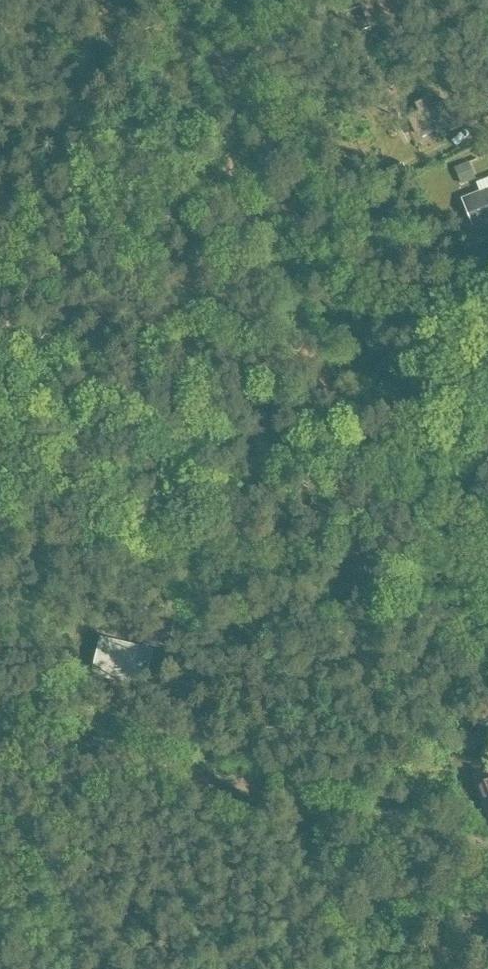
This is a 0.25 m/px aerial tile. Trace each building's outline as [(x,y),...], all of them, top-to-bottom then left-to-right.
[(420,113),(414,116),(409,118),(419,139),(424,136),(457,122),(447,102),(441,105),(440,104),(433,107),(430,99),(417,105),(420,113)] [(473,160),(458,165),(465,182),(479,177),(473,160)] [(487,221),(487,192),(485,193),(485,194),(467,202),(477,226),(487,221)] [(143,683),(152,648),(101,636),(93,671),(143,683)] [(478,786),(487,811),(487,782),(478,786)]
